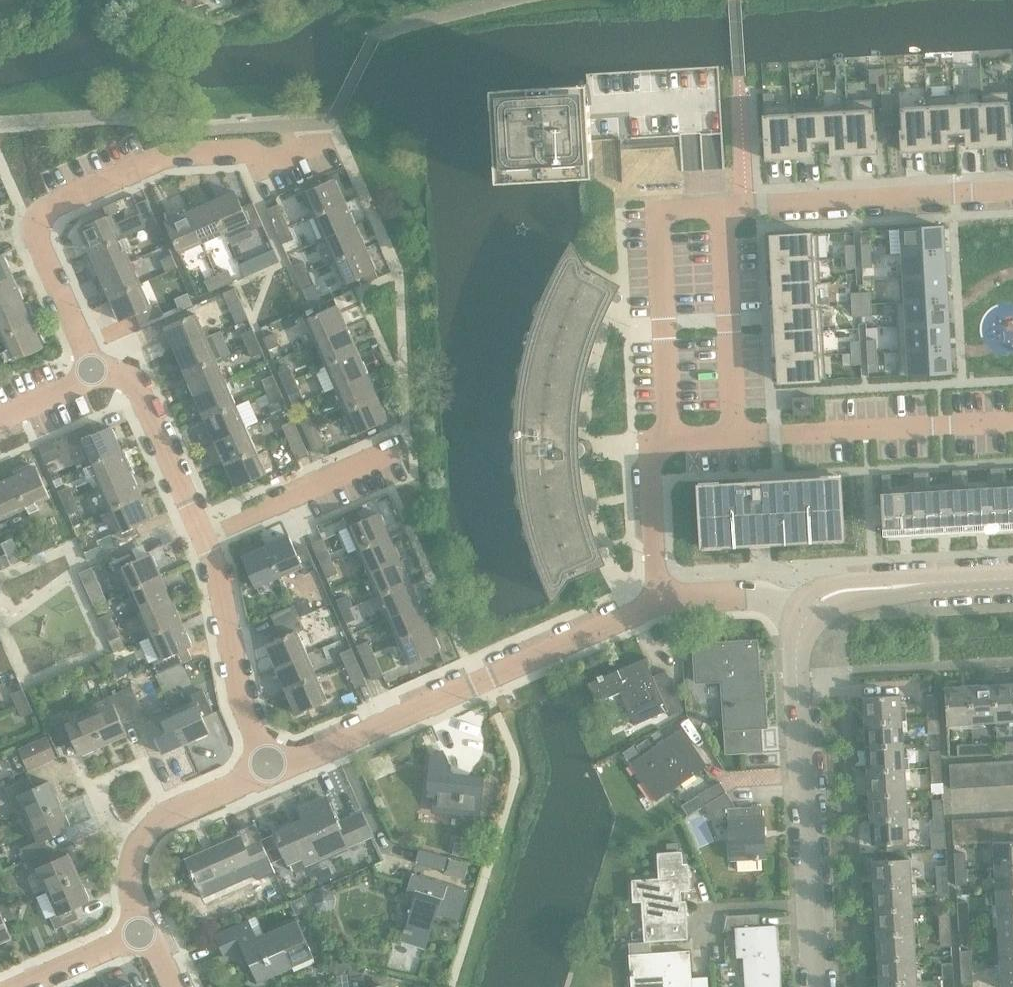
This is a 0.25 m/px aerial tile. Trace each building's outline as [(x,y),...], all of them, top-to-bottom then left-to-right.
[(177,6),(188,10),(192,0),(179,0),(178,3),(177,6)] [(189,11),(203,17),(203,16),(208,6),(195,0),(194,0),(189,11)] [(494,91),(495,110),(499,183),(595,178),(593,141),(621,140),(621,150),(681,147),(682,172),(725,170),(719,66),(587,74),(588,86),(494,91)] [(980,70),(972,71),(973,79),(981,78),(980,70)] [(892,90),(882,91),(882,102),(892,102),(892,90)] [(1010,92),(984,93),(987,147),(1012,146),(1010,92)] [(774,93),(764,94),(764,105),(774,105),(774,93)] [(956,95),(955,95),(958,143),(968,143),(968,148),(987,147),(984,93),(982,93),(982,103),(957,104),(956,95)] [(955,95),(926,97),(927,106),(929,150),(948,149),(948,144),(958,143),(955,95)] [(874,99),(848,101),(851,155),(878,153),(874,99)] [(846,106),(820,107),(822,151),(832,150),(832,156),(851,155),(848,101),(846,101),(846,106)] [(892,102),(882,102),(883,114),(893,114),(892,102)] [(774,105),(764,105),(768,159),(794,158),(791,104),(774,105)] [(793,104),(791,104),(794,158),(813,157),(812,152),(822,151),(820,107),(793,109),(793,104)] [(927,106),(900,108),(903,152),(929,150),(927,106)] [(304,193),(314,216),(346,202),(335,179),(304,193)] [(236,191),(212,201),(226,233),(248,223),(251,230),(264,225),(254,202),(243,207),(236,191)] [(136,204),(146,227),(158,222),(147,199),(136,204)] [(212,201),(190,211),(203,243),(226,233),(212,201)] [(346,202),(314,216),(325,239),(356,225),(346,202)] [(117,204),(105,209),(108,216),(111,215),(120,211),(117,204)] [(267,209),(278,233),(289,228),(279,204),(267,209)] [(203,243),(190,211),(166,222),(180,253),(203,243)] [(79,229),(90,252),(121,238),(111,215),(108,216),(79,229)] [(158,222),(146,227),(151,238),(163,234),(158,222)] [(356,225),(325,239),(335,262),(366,247),(356,225)] [(944,227),(902,229),(903,253),(945,251),(944,227)] [(289,228),(278,233),(283,244),(294,239),(289,228)] [(818,234),(772,236),(773,261),(820,258),(818,234)] [(121,238),(90,252),(100,275),(131,261),(121,238)] [(871,244),(862,245),(862,256),(872,256),(871,244)] [(855,245),(845,246),(846,257),(856,257),(855,245)] [(518,430),(518,444),(518,453),(519,465),(520,476),(521,484),(522,496),(524,506),(526,514),(528,524),(531,535),(533,542),(536,551),(540,563),(542,570),(546,578),(551,590),(554,598),(555,598),(569,578),(605,563),(601,553),(602,554),(603,555),(604,556),(605,556),(607,556),(608,556),(609,555),(610,553),(610,551),(610,550),(610,549),(609,548),(608,547),(607,547),(605,546),(604,546),(604,547),(599,549),(595,539),(594,536),(591,526),(589,519),(587,510),(585,504),(583,494),(582,485),(580,475),(579,468),(579,458),(589,458),(588,441),(578,441),(578,431),(578,425),(579,416),(580,406),(581,399),(582,388),(583,382),(585,372),(588,362),(590,353),(594,343),(596,337),(599,328),(603,319),(606,311),(609,305),(612,300),(617,302),(619,303),(620,303),(622,302),(623,301),(623,300),(624,299),(624,298),(624,297),(624,296),(623,295),(622,294),(621,293),(620,293),(619,293),(617,293),(616,294),(615,294),(615,295),(615,296),(614,295),(619,286),(585,267),(573,246),(569,253),(565,259),(561,266),(558,272),(553,282),(548,294),(545,301),(542,309),(538,318),(534,333),(531,341),(529,349),(527,357),(525,368),(523,376),(523,381),(521,389),(520,395),(519,404),(519,411),(518,421),(518,430)] [(366,247),(335,262),(345,285),(376,270),(366,247)] [(274,249),(241,264),(246,276),(280,261),(274,249)] [(904,277),(900,277),(900,278),(946,275),(945,251),(903,253),(904,277)] [(14,278),(3,255),(0,256),(0,284),(14,278)] [(161,260),(166,272),(178,267),(173,255),(161,260)] [(872,256),(862,256),(863,268),(873,268),(872,256)] [(856,257),(846,257),(847,269),(857,269),(856,257)] [(820,258),(773,261),(775,285),(821,282),(820,258)] [(131,261),(100,275),(110,297),(141,283),(131,261)] [(293,266),(298,277),(309,272),(304,261),(293,266)] [(229,270),(218,275),(223,286),(234,281),(229,270)] [(309,272),(298,277),(303,289),(314,284),(309,272)] [(223,286),(218,275),(206,280),(211,292),(223,286)] [(901,301),(896,302),(896,303),(948,300),(946,275),(900,278),(901,301)] [(0,284),(0,311),(24,301),(14,278),(0,284)] [(821,282),(775,285),(776,309),(823,307),(822,306),(818,306),(816,284),(821,284),(821,282)] [(141,283),(110,297),(120,321),(136,314),(140,325),(164,315),(158,302),(151,306),(141,283)] [(235,288),(224,293),(229,304),(240,300),(235,288)] [(871,292),(861,293),(862,305),(872,304),(871,292)] [(861,293),(851,293),(852,305),(862,305),(861,293)] [(948,300),(896,303),(898,327),(949,324),(948,300)] [(0,311),(0,332),(3,337),(34,324),(24,301),(0,311)] [(872,304),(862,305),(862,317),(872,316),(872,304)] [(306,319),(316,343),(348,329),(338,305),(306,319)] [(862,305),(852,305),(852,317),(862,317),(862,305)] [(823,307),(776,309),(777,334),(824,331),(823,307)] [(165,327),(175,351),(207,337),(196,314),(165,327)] [(34,324),(3,337),(13,361),(44,347),(34,324)] [(949,324),(898,327),(899,351),(951,348),(949,324)] [(242,334),(247,346),(259,341),(253,329),(242,334)] [(348,329),(316,343),(326,365),(358,351),(348,329)] [(824,331),(777,334),(779,358),(825,355),(824,331)] [(275,333),(264,338),(269,350),(280,345),(275,333)] [(207,337),(175,351),(185,373),(217,360),(207,337)] [(877,340),(867,340),(868,352),(877,352),(877,340)] [(259,341),(247,346),(252,357),(264,352),(259,341)] [(861,341),(851,341),(852,353),(861,353),(861,341)] [(951,348),(899,351),(901,376),(952,372),(951,348)] [(358,351),(326,365),(336,388),(368,374),(358,351)] [(877,352),(868,352),(868,364),(878,364),(877,352)] [(861,353),(852,353),(852,365),(862,365),(861,353)] [(825,355),(779,358),(780,382),(827,380),(825,355)] [(217,360),(185,373),(195,396),(227,382),(217,360)] [(279,372),(284,384),(296,379),(290,367),(279,372)] [(368,374),(336,388),(346,411),(378,397),(368,374)] [(262,380),(267,391),(279,386),(274,375),(262,380)] [(296,379),(284,384),(289,396),(301,391),(296,379)] [(227,382),(195,396),(205,419),(237,405),(227,382)] [(279,386),(267,391),(273,403),(284,398),(279,386)] [(814,396),(793,397),(793,404),(794,415),(815,414),(814,396)] [(378,397),(346,411),(357,434),(388,420),(378,397)] [(237,405),(205,419),(215,441),(247,428),(237,405)] [(299,418),(304,429),(316,424),(311,413),(299,418)] [(282,425),(288,437),(299,432),(294,420),(282,425)] [(80,442),(90,464),(121,450),(111,427),(96,434),(91,423),(68,433),(73,445),(80,442)] [(316,424),(304,429),(315,452),(326,447),(316,424)] [(247,428),(215,441),(225,464),(257,450),(247,428)] [(299,432),(288,437),(298,460),(309,455),(299,432)] [(121,450),(90,464),(100,487),(131,473),(121,450)] [(257,450),(225,464),(235,487),(267,474),(257,450)] [(36,467),(13,477),(27,508),(50,498),(36,467)] [(999,468),(991,469),(992,481),(1000,481),(999,468)] [(1007,468),(999,468),(1000,481),(1007,481),(1007,468)] [(961,470),(953,471),(954,484),(961,483),(961,470)] [(968,470),(961,470),(961,483),(969,483),(968,470)] [(930,472),(922,473),(923,485),(931,485),(930,472)] [(131,473),(100,487),(110,509),(141,495),(131,473)] [(922,473),(915,473),(915,486),(923,485),(922,473)] [(892,474),(883,475),(883,485),(892,484),(892,474)] [(0,483),(0,509),(4,518),(27,508),(13,477),(0,483)] [(720,490),(700,491),(703,541),(723,540),(723,546),(751,544),(751,541),(771,540),(771,543),(845,539),(841,477),(793,480),(793,483),(749,486),(748,482),(720,484),(720,490)] [(1000,481),(992,481),(992,487),(992,489),(1000,488),(1008,488),(1008,486),(1007,481),(1000,481)] [(961,483),(954,484),(954,489),(954,491),(962,490),(969,490),(969,488),(969,483),(961,483)] [(892,484),(883,485),(884,493),(884,495),(893,494),(893,493),(892,484)] [(923,485),(915,486),(916,491),(916,493),(923,493),(931,492),(931,491),(931,485),(923,485)] [(58,491),(63,503),(75,498),(70,486),(58,491)] [(1000,488),(1003,530),(1012,529),(1012,487),(1008,488),(1000,488)] [(969,490),(962,490),(964,532),(1003,530),(1000,488),(992,489),(969,490)] [(931,492),(923,493),(925,534),(964,532),(962,490),(954,491),(931,492)] [(893,494),(884,495),(886,536),(925,534),(923,493),(916,493),(893,494)] [(141,495),(110,509),(120,531),(113,534),(118,547),(141,536),(136,525),(152,519),(141,495)] [(75,498),(63,503),(69,514),(80,509),(75,498)] [(348,527),(359,550),(390,536),(380,513),(348,527)] [(52,533),(40,539),(45,550),(57,545),(52,533)] [(289,535),(266,546),(280,577),(302,567),(305,575),(317,569),(307,546),(296,551),(289,535)] [(390,536),(359,550),(369,573),(400,559),(390,536)] [(312,543),(322,566),(334,561),(323,538),(312,543)] [(45,550),(40,539),(29,544),(34,555),(45,550)] [(99,544),(84,551),(88,560),(103,553),(99,544)] [(280,577),(266,546),(242,556),(257,588),(280,577)] [(120,569),(130,591),(162,577),(151,554),(136,561),(131,550),(108,560),(113,572),(120,569)] [(11,565),(6,554),(0,557),(0,570),(11,565)] [(400,559),(369,573),(379,596),(410,582),(400,559)] [(334,561),(322,566),(327,578),(339,573),(334,561)] [(87,569),(80,572),(84,583),(97,578),(92,567),(91,567),(87,569)] [(162,577),(130,591),(140,613),(172,600),(162,577)] [(410,582),(379,596),(389,618),(420,604),(410,582)] [(337,600),(342,612),(354,606),(348,595),(337,600)] [(172,600),(140,613),(150,636),(182,622),(172,600)] [(309,600),(296,606),(301,616),(313,610),(309,600)] [(420,604),(389,618),(399,641),(430,627),(420,604)] [(295,605),(293,606),(271,615),(276,627),(300,616),(295,605)] [(354,606),(342,612),(347,623),(359,618),(354,606)] [(99,617),(104,629),(115,624),(110,612),(99,617)] [(266,645),(276,668),(308,654),(298,632),(305,629),(300,616),(276,627),(281,638),(266,645)] [(182,622),(150,636),(160,658),(153,661),(158,673),(181,663),(177,652),(192,646),(182,622)] [(115,624),(104,629),(109,641),(121,636),(115,624)] [(430,627),(399,641),(409,664),(441,650),(430,627)] [(357,646),(362,657),(374,652),(369,641),(357,646)] [(758,641),(694,644),(697,682),(723,680),(727,753),(762,751),(761,727),(767,726),(764,676),(760,677),(758,641)] [(340,653),(345,664),(357,659),(352,648),(340,653)] [(374,652),(362,657),(373,680),(384,675),(374,652)] [(308,654),(276,668),(286,691),(318,677),(308,654)] [(0,659),(0,668),(2,672),(13,667),(8,655),(0,659)] [(123,656),(108,663),(114,678),(129,671),(123,656)] [(599,678),(588,683),(597,702),(621,692),(635,725),(667,711),(669,715),(683,709),(666,671),(654,677),(645,658),(603,676),(603,675),(598,677),(599,678)] [(357,659),(345,664),(356,688),(367,683),(357,659)] [(318,677),(286,691),(297,714),(328,700),(318,677)] [(995,685),(997,722),(1010,721),(1010,726),(1012,726),(1012,684),(995,685)] [(970,687),(973,723),(973,728),(984,727),(984,722),(997,722),(995,685),(970,687)] [(132,686),(120,691),(131,714),(142,709),(132,686)] [(973,723),(970,687),(945,688),(947,724),(973,723)] [(12,694),(17,705),(28,700),(23,689),(12,694)] [(194,702),(172,712),(186,743),(210,733),(203,717),(214,712),(203,689),(191,695),(194,702)] [(112,703),(90,713),(104,745),(127,734),(121,719),(131,714),(120,691),(109,696),(112,703)] [(354,693),(342,698),(346,706),(358,701),(354,693)] [(901,695),(865,697),(866,722),(902,720),(907,720),(907,709),(902,709),(901,695)] [(28,700),(17,705),(22,717),(33,712),(28,700)] [(927,702),(928,718),(939,718),(938,702),(927,702)] [(186,743),(172,712),(149,722),(163,753),(186,743)] [(104,745),(90,713),(68,722),(65,715),(53,721),(63,744),(74,740),(81,755),(104,745)] [(939,718),(928,718),(929,734),(940,734),(939,718)] [(902,720),(866,722),(867,747),(904,744),(902,720)] [(682,729),(632,763),(657,800),(707,766),(682,729)] [(47,736),(19,748),(29,770),(56,758),(47,736)] [(647,739),(637,746),(643,755),(653,748),(647,739)] [(990,743),(974,744),(974,755),(990,754),(990,743)] [(904,744),(867,747),(869,771),(905,769),(904,744)] [(974,755),(974,744),(958,745),(958,756),(974,755)] [(634,745),(624,752),(631,763),(641,756),(634,745)] [(432,756),(430,773),(436,786),(434,797),(460,800),(458,813),(479,815),(483,777),(452,774),(442,751),(432,756)] [(930,751),(931,767),(942,767),(941,751),(930,751)] [(1010,760),(998,761),(999,786),(1011,785),(1010,760)] [(998,761),(986,762),(987,786),(999,786),(998,761)] [(986,762),(974,763),(975,787),(987,786),(986,762)] [(963,788),(961,763),(950,764),(951,788),(963,788)] [(974,763),(961,763),(963,788),(975,787),(974,763)] [(942,767),(931,767),(932,783),(943,782),(942,767)] [(905,769),(869,771),(870,795),(906,793),(905,769)] [(19,797),(29,819),(60,805),(50,781),(34,788),(30,777),(6,788),(12,800),(19,797)] [(700,796),(705,805),(727,792),(721,782),(699,795),(700,796)] [(705,805),(704,806),(713,820),(730,819),(732,861),(738,860),(738,870),(762,869),(762,859),(766,859),(763,806),(736,808),(727,792),(705,805)] [(906,793),(870,795),(871,820),(908,818),(906,793)] [(700,796),(684,805),(690,814),(704,806),(705,805),(700,796)] [(304,819),(276,832),(293,870),(294,870),(291,863),(343,839),(346,847),(371,836),(361,813),(337,823),(326,797),(300,809),(304,819)] [(933,800),(934,816),(945,815),(944,799),(933,800)] [(20,849),(26,861),(49,850),(44,840),(70,828),(60,805),(29,819),(39,841),(20,849)] [(945,815),(934,816),(935,832),(946,831),(945,815)] [(1001,817),(989,818),(990,842),(994,842),(1002,842),(1001,817)] [(1001,817),(1002,842),(1012,841),(1012,817),(1001,817)] [(908,818),(871,820),(873,845),(886,844),(907,843),(909,843),(908,818)] [(989,818),(977,819),(978,843),(990,842),(989,818)] [(966,844),(965,819),(953,820),(954,844),(966,844)] [(977,819),(965,819),(966,844),(978,843),(977,819)] [(240,835),(186,859),(192,873),(190,874),(192,878),(194,878),(198,887),(199,887),(203,897),(219,890),(214,880),(252,864),(255,871),(271,863),(261,840),(245,846),(240,835)] [(994,842),(996,867),(1012,866),(1012,841),(1002,842),(994,842)] [(456,843),(453,854),(473,859),(476,848),(456,843)] [(679,843),(667,844),(667,853),(679,852),(679,843)] [(907,843),(886,844),(887,852),(908,851),(907,843)] [(419,849),(416,863),(445,871),(448,857),(419,849)] [(49,850),(26,861),(31,873),(38,869),(48,891),(79,877),(69,854),(54,861),(49,850)] [(660,879),(633,880),(634,901),(643,901),(646,941),(688,938),(685,891),(690,891),(688,864),(683,865),(682,852),(679,852),(667,853),(659,854),(660,879)] [(955,853),(956,869),(967,869),(966,853),(955,853)] [(874,861),(875,886),(911,884),(910,859),(874,861)] [(937,866),(938,882),(949,881),(948,865),(937,866)] [(996,867),(997,892),(1012,891),(1012,866),(996,867)] [(967,869),(956,869),(957,885),(968,885),(967,869)] [(413,872),(403,903),(415,906),(407,929),(405,928),(404,932),(412,934),(427,939),(435,913),(458,920),(468,890),(413,872)] [(79,877),(48,891),(58,914),(50,917),(56,929),(79,918),(74,908),(90,901),(79,877)] [(949,881),(938,882),(938,898),(950,897),(949,881)] [(911,884),(875,886),(877,910),(913,908),(911,884)] [(315,894),(314,902),(319,909),(327,910),(334,906),(335,897),(330,891),(322,889),(315,894)] [(997,892),(999,916),(1012,915),(1012,891),(997,892)] [(12,938),(5,922),(16,917),(6,894),(0,897),(0,943),(12,938)] [(958,902),(959,918),(970,917),(969,902),(958,902)] [(913,908),(877,910),(878,934),(914,932),(913,908)] [(725,930),(737,929),(738,957),(745,956),(747,986),(781,986),(778,926),(760,927),(759,914),(728,916),(725,930)] [(939,915),(940,931),(951,930),(950,914),(939,915)] [(999,916),(1000,940),(1012,940),(1012,915),(999,916)] [(970,917),(959,918),(960,934),(971,934),(970,917)] [(251,922),(216,938),(225,957),(243,949),(258,982),(292,967),(284,949),(306,939),(297,919),(257,937),(251,922)] [(951,930),(940,931),(941,947),(952,946),(951,930)] [(914,932),(878,934),(879,959),(916,957),(914,932)] [(42,936),(30,942),(35,954),(48,948),(42,936)] [(1000,940),(1001,965),(1012,964),(1012,940),(1000,940)] [(961,951),(961,967),(972,966),(972,950),(961,951)] [(631,955),(632,976),(634,976),(635,986),(709,986),(708,978),(692,979),(690,951),(631,955)] [(916,957),(879,959),(881,983),(917,981),(916,957)] [(942,964),(943,979),(954,979),(953,963),(942,964)] [(1001,965),(996,965),(997,976),(1002,976),(1003,986),(1012,986),(1012,964),(1001,965)] [(972,966),(961,967),(962,983),(973,982),(972,966)] [(337,970),(339,986),(362,986),(360,976),(351,978),(349,968),(337,970)] [(943,979),(943,986),(955,986),(954,979),(943,979)]
